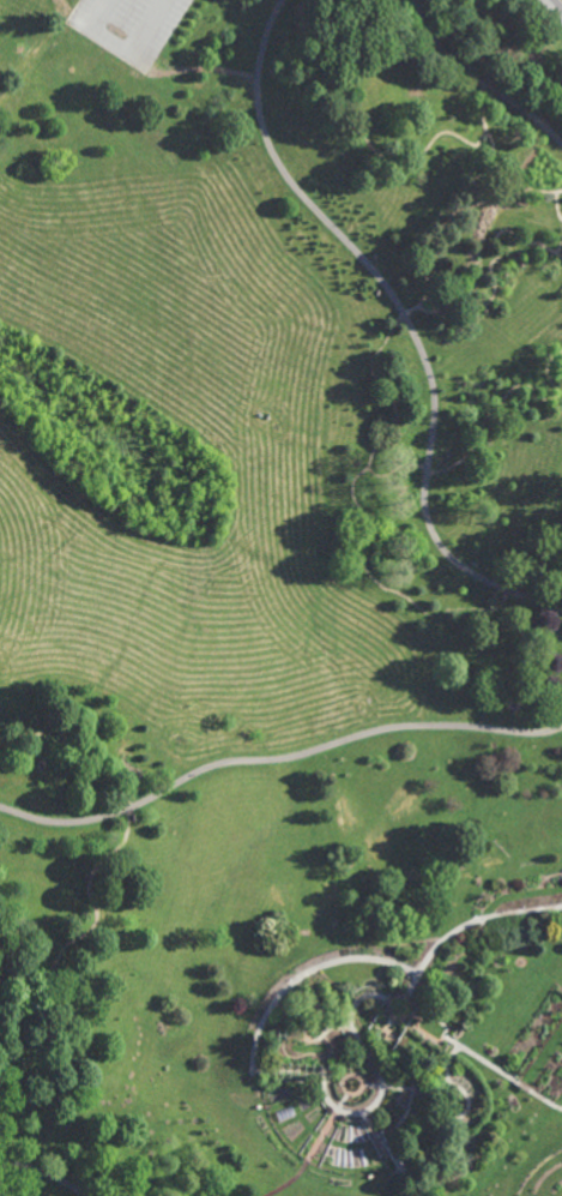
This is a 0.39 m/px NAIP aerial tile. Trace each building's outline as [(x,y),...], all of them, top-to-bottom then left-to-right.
[(392,1000),(395,1016),(409,1012),(405,997),(392,1000)] [(407,1168),(400,1173),(377,1132),(385,1129),(407,1168)]
